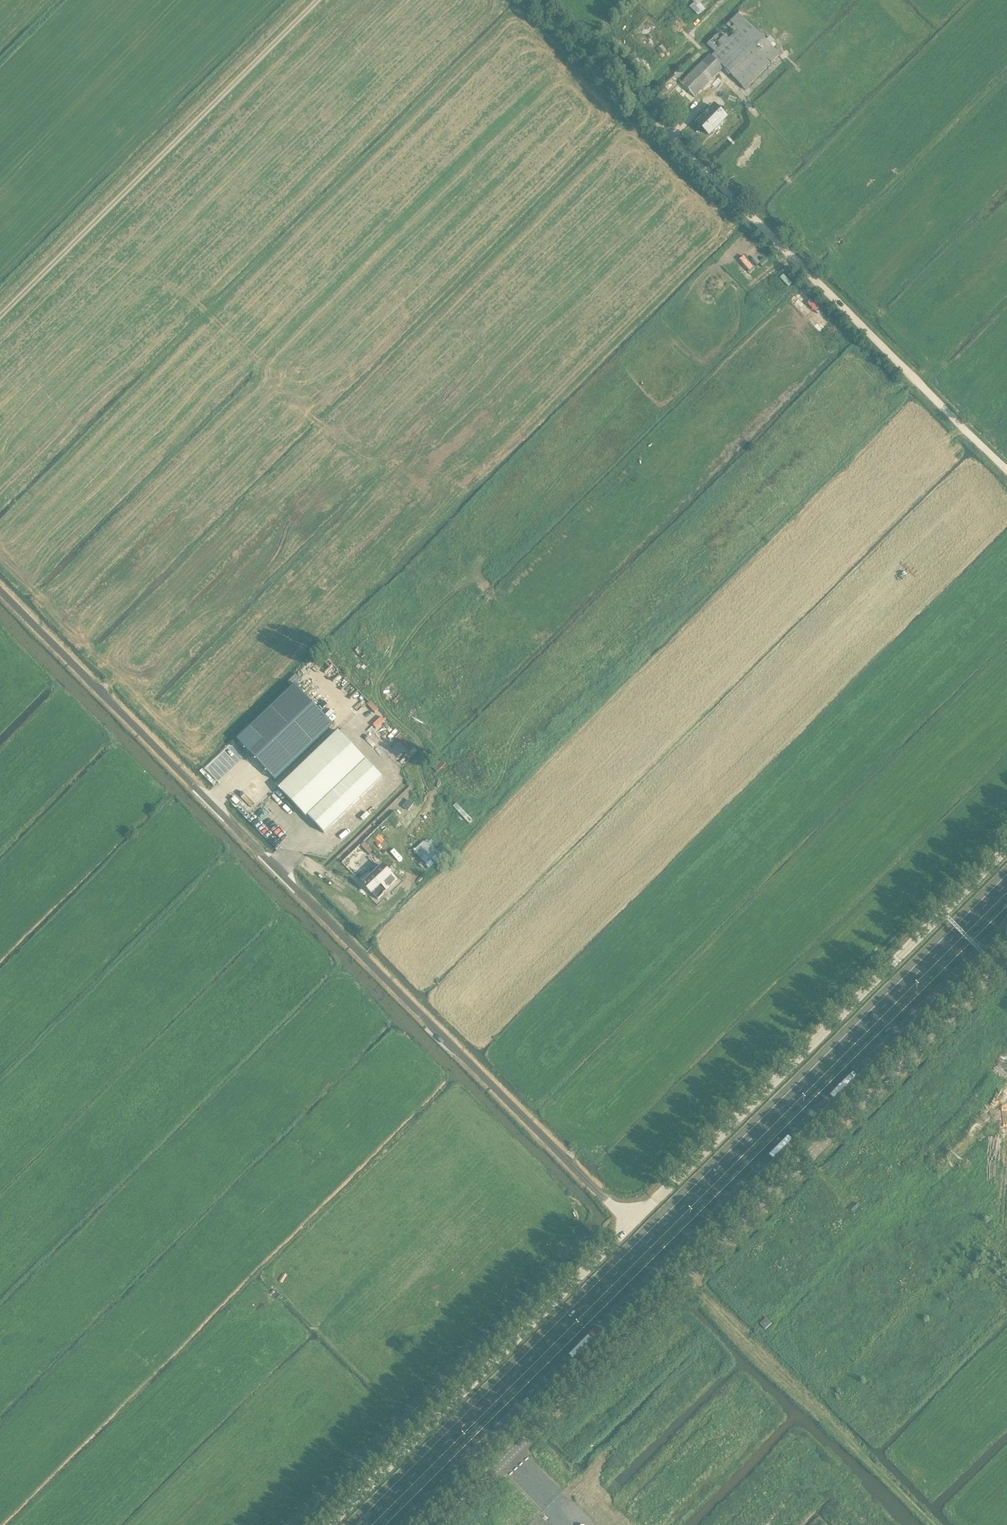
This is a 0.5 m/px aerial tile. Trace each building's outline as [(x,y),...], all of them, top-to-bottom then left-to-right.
[(681,83),(695,97),(724,69),(745,90),(780,55),(738,14),(707,45),(713,51),(681,83)] [(698,124),(709,135),(714,129),(715,129),(720,124),(726,118),(715,107),(709,113),(708,113),(708,114),(704,118),(704,117),(703,118),(704,118),(698,124)] [(333,725),(295,685),(248,730),(237,740),(275,780),(288,768),(333,725)] [(324,833),(345,814),(383,778),(339,731),(279,788),(306,817),(308,816),(324,833)] [(389,890),(397,881),(382,866),(372,875),(370,873),(368,873),(360,881),(378,900),(383,895),(383,894),(383,893),(386,890),(387,890),(389,890)] [(771,1324),(767,1319),(760,1324),(765,1330),(771,1324)]
